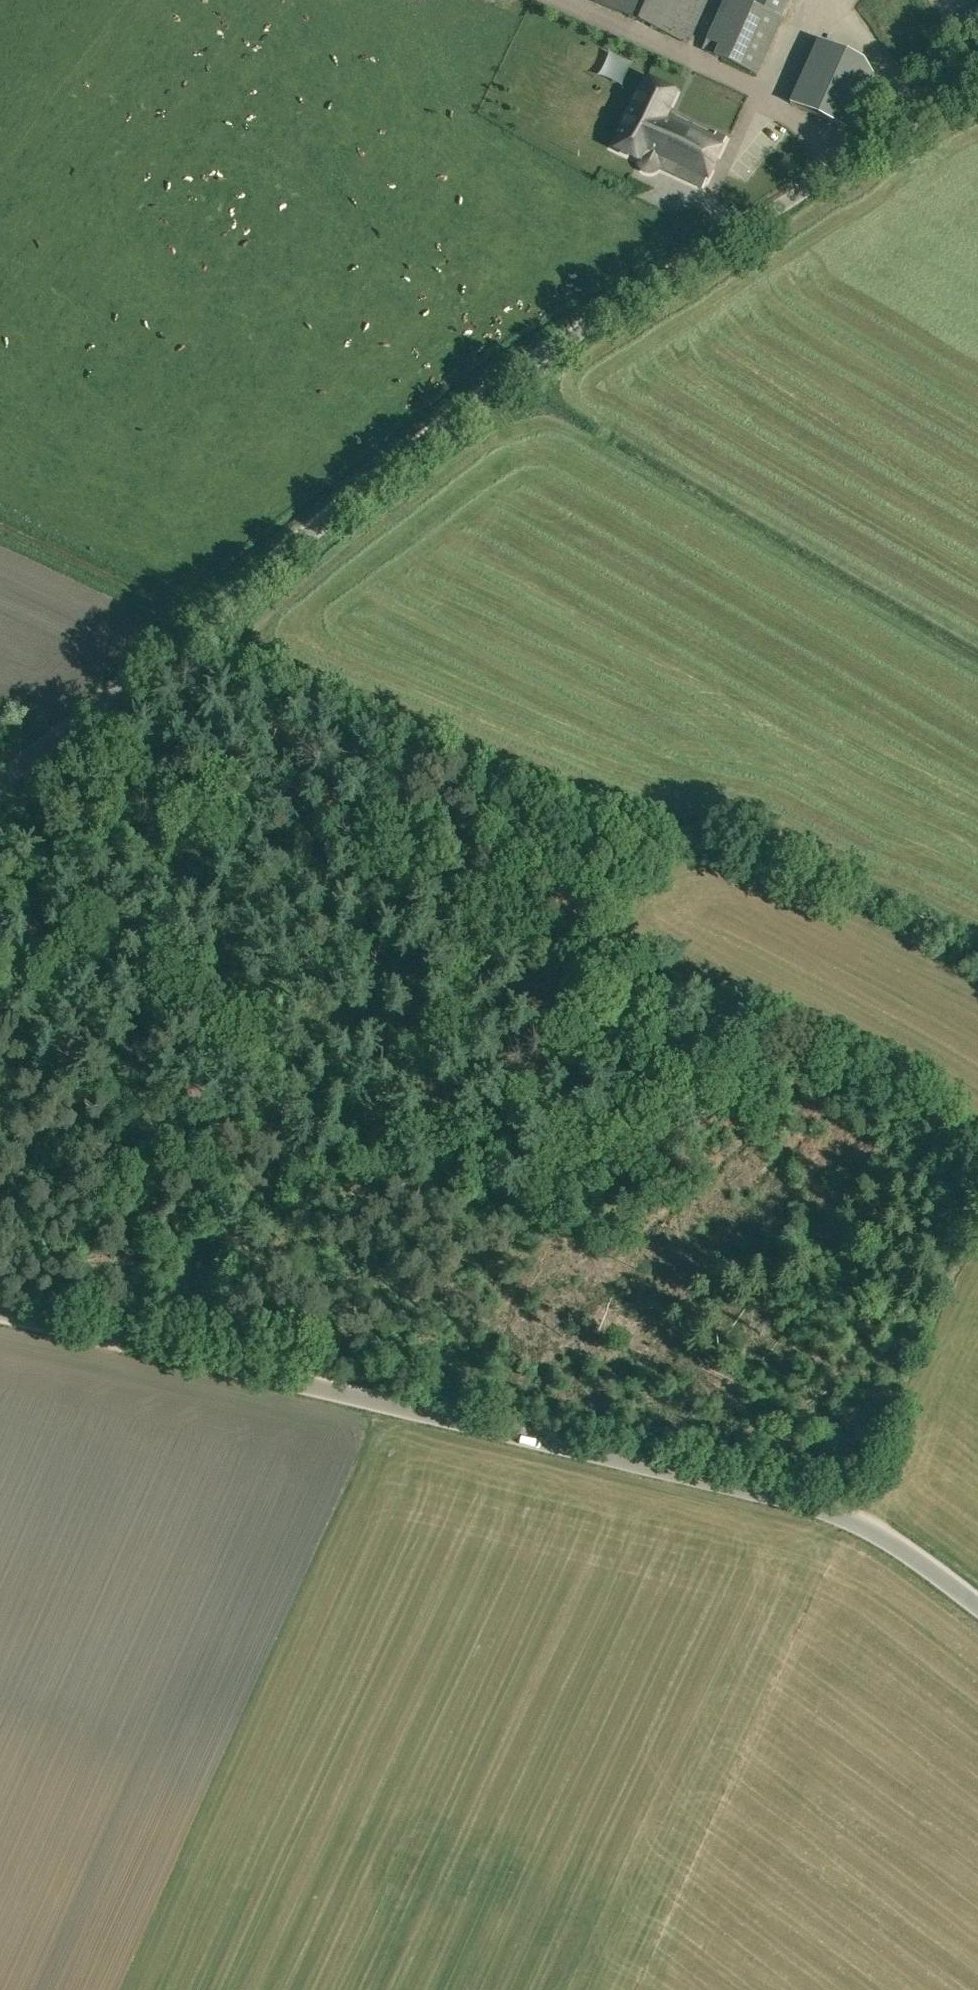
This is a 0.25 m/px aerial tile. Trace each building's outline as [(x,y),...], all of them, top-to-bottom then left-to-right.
[(688,43),(707,0),(593,0),(688,43)] [(757,75),(782,19),(780,17),(787,0),(747,0),(746,3),(741,0),(723,0),(706,40),(718,46),(714,55),(757,75)] [(802,94),(846,93),(845,76),(865,76),(864,40),(801,41),(802,94)] [(659,168),(702,187),(724,140),(667,113),(677,92),(645,77),(611,148),(638,160),(639,167),(644,171),(647,172),(653,172),(657,171),(659,168)]
